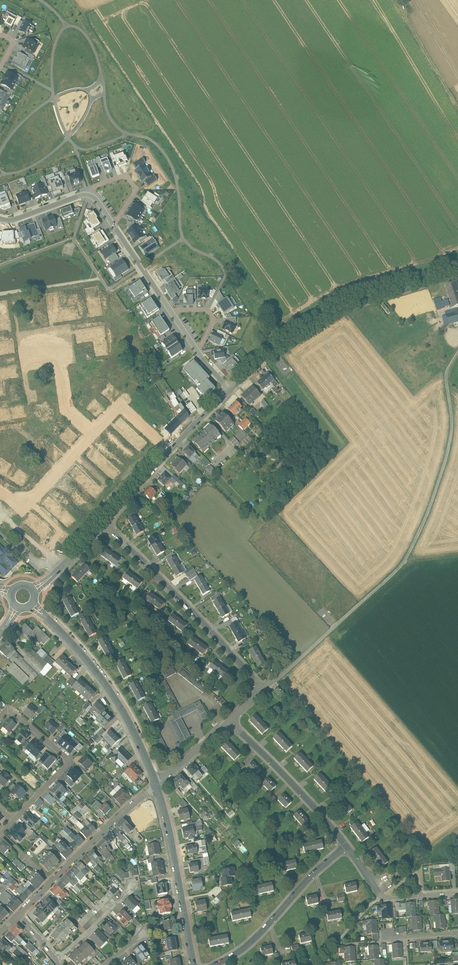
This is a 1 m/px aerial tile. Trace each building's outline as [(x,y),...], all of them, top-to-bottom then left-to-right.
[(17,17),(7,12),(3,20),(6,21),(4,25),(11,29),(14,24),(17,19),(16,19),(17,17)] [(30,25),(31,24),(24,21),(24,22),(19,30),(19,32),(25,35),(26,33),(28,34),(30,31),(31,29),(29,28),(30,25)] [(27,40),(23,48),(26,49),(33,53),(40,42),(34,39),(33,43),(27,40)] [(25,69),(30,60),(25,57),(18,53),(13,62),(25,69)] [(27,53),(25,57),(30,60),(32,62),(34,57),(32,56),(27,53)] [(6,75),(4,78),(15,84),(18,78),(12,75),(9,73),(7,76),(6,75)] [(11,90),(15,84),(4,78),(2,81),(4,82),(2,85),(6,87),(11,90)] [(7,103),(10,96),(2,92),(0,91),(0,99),(7,103)] [(113,153),(110,154),(112,160),(115,159),(117,164),(118,164),(119,166),(127,164),(126,161),(127,161),(126,156),(124,156),(123,152),(114,155),(113,153)] [(100,160),(102,166),(105,173),(112,171),(107,158),(100,160)] [(136,169),(137,169),(143,165),(145,163),(142,159),(133,165),(136,169)] [(97,169),(95,162),(87,165),(92,178),(99,176),(97,169)] [(143,165),(137,169),(134,171),(137,175),(140,180),(140,179),(142,183),(145,181),(145,182),(145,183),(147,187),(157,180),(154,176),(151,178),(151,177),(152,177),(149,173),(146,168),(146,169),(144,165),(143,165)] [(68,176),(71,184),(71,185),(74,184),(75,185),(79,183),(79,182),(82,181),(78,171),(75,172),(75,171),(70,172),(70,173),(67,174),(68,176)] [(59,176),(48,180),(53,193),(64,189),(61,182),(59,176)] [(42,185),(39,186),(39,187),(36,188),(36,187),(33,188),(32,189),(33,192),(35,199),(47,195),(45,188),(43,184),(42,185)] [(27,192),(16,196),(19,205),(30,201),(27,192)] [(153,196),(148,193),(145,197),(144,197),(141,201),(147,205),(150,207),(153,203),(154,204),(157,199),(153,196)] [(6,195),(0,197),(0,208),(4,210),(11,208),(9,201),(6,195)] [(138,207),(134,204),(130,210),(140,216),(144,211),(144,210),(138,207)] [(72,206),(60,210),(64,220),(75,216),(76,218),(78,217),(81,208),(79,208),(73,210),(72,206)] [(86,220),(89,224),(98,218),(93,212),(92,212),(92,211),(86,209),(84,215),(87,216),(89,218),(86,220)] [(140,216),(130,210),(127,215),(129,217),(134,221),(138,221),(140,216)] [(53,216),(42,220),(46,230),(49,229),(50,231),(54,229),(53,228),(56,227),(57,226),(54,220),(53,216)] [(60,218),(54,220),(57,226),(56,227),(57,229),(63,226),(60,218)] [(101,224),(98,218),(89,224),(86,226),(90,232),(88,233),(89,236),(92,234),(95,232),(93,229),(101,224)] [(40,239),(40,238),(39,237),(37,230),(34,223),(26,226),(26,227),(25,228),(27,233),(29,232),(31,239),(32,242),(40,239)] [(140,231),(138,227),(134,227),(129,230),(127,232),(131,238),(140,231)] [(20,232),(22,238),(24,242),(31,239),(29,232),(27,233),(25,228),(20,230),(20,232)] [(1,240),(2,245),(16,244),(16,239),(20,239),(18,233),(17,231),(14,232),(2,233),(0,232),(0,240),(1,240)] [(92,237),(99,247),(109,240),(102,231),(101,231),(94,236),(92,237)] [(140,231),(131,238),(134,244),(139,241),(140,243),(143,242),(148,238),(146,236),(144,237),(140,231)] [(150,237),(148,238),(143,242),(145,244),(140,247),(146,255),(157,248),(150,237)] [(100,253),(105,260),(108,258),(115,253),(117,252),(112,245),(100,253)] [(119,258),(115,253),(108,258),(111,263),(119,258)] [(128,270),(122,260),(110,268),(116,277),(117,277),(120,275),(128,270)] [(161,269),(155,274),(161,283),(165,280),(172,275),(169,271),(168,272),(166,268),(161,269)] [(167,283),(169,287),(177,282),(174,278),(167,283)] [(140,281),(128,289),(136,301),(148,293),(140,281)] [(445,284),(448,294),(457,291),(457,285),(457,281),(445,284)] [(169,287),(166,289),(168,292),(167,293),(172,299),(176,296),(175,294),(178,292),(177,290),(181,288),(177,282),(169,287)] [(199,289),(199,298),(202,298),(202,299),(205,298),(208,298),(208,296),(210,295),(213,291),(208,291),(208,288),(205,289),(205,288),(202,288),(202,289),(199,289)] [(183,292),(183,305),(193,304),(193,299),(193,290),(186,291),(186,292),(183,292)] [(215,299),(218,304),(225,300),(219,291),(215,299)] [(448,294),(450,300),(451,304),(452,307),(457,306),(457,291),(448,294)] [(151,298),(139,306),(147,318),(159,310),(151,298)] [(224,315),(234,308),(227,298),(225,300),(218,304),(215,306),(218,310),(220,309),(224,315)] [(390,312),(384,304),(381,306),(388,314),(390,312)] [(446,315),(449,325),(457,322),(457,312),(452,313),(446,315)] [(160,317),(148,325),(158,339),(170,332),(160,317)] [(229,332),(232,333),(236,326),(235,325),(227,321),(226,321),(223,329),(226,330),(225,331),(229,332)] [(219,345),(223,337),(214,333),(210,341),(219,345)] [(173,337),(162,344),(172,358),(183,351),(173,337)] [(0,343),(0,354),(14,352),(12,341),(0,343)] [(215,360),(220,359),(225,358),(225,356),(224,350),(214,352),(211,352),(211,356),(214,356),(215,360)] [(229,363),(235,357),(233,355),(230,358),(227,361),(229,363)] [(225,358),(220,359),(220,360),(223,364),(227,361),(230,358),(228,356),(225,356),(225,358)] [(241,363),(235,357),(229,363),(225,366),(231,373),(241,363)] [(193,361),(190,364),(189,364),(183,369),(187,373),(186,373),(190,377),(196,383),(195,384),(198,386),(199,385),(200,386),(197,389),(201,394),(202,394),(206,398),(215,389),(207,380),(209,378),(193,361)] [(0,369),(0,380),(18,377),(16,366),(0,369)] [(276,377),(270,370),(267,373),(268,374),(273,380),(276,377)] [(273,380),(268,374),(263,378),(269,385),(271,383),(275,388),(278,385),(274,380),(273,380)] [(269,385),(263,378),(257,383),(260,387),(263,390),(269,385)] [(119,393),(110,384),(101,394),(110,402),(119,393)] [(253,387),(242,397),(246,402),(249,406),(260,396),(253,387)] [(104,407),(95,399),(87,409),(96,417),(104,407)] [(241,408),(236,402),(234,404),(232,406),(228,410),(234,415),(241,408)] [(189,416),(181,404),(179,405),(178,406),(180,409),(182,412),(179,415),(185,421),(189,416)] [(0,409),(0,421),(24,417),(22,406),(0,409)] [(258,413),(254,409),(249,413),(254,417),(258,413)] [(223,413),(220,416),(219,415),(217,417),(218,418),(215,421),(225,431),(233,424),(223,413)] [(185,421),(179,415),(178,416),(177,416),(174,418),(175,419),(181,425),(185,421)] [(175,419),(165,430),(170,435),(181,425),(175,419)] [(243,422),(239,426),(243,430),(247,426),(243,422)] [(205,431),(199,437),(199,436),(193,442),(202,452),(208,447),(215,441),(214,441),(220,435),(211,425),(204,431),(205,431)] [(77,436),(69,428),(60,437),(69,445),(77,436)] [(252,439),(248,435),(242,441),(246,446),(252,439)] [(233,436),(229,440),(235,447),(239,443),(233,436)] [(61,453),(52,445),(43,454),(52,462),(61,453)] [(189,446),(186,449),(186,448),(183,451),(184,451),(183,452),(189,458),(192,455),(196,460),(198,458),(199,457),(189,446)] [(179,458),(174,464),(173,463),(171,466),(175,469),(174,469),(179,474),(186,465),(187,465),(182,461),(179,458)] [(191,464),(185,458),(182,461),(187,465),(186,465),(188,467),(191,464)] [(0,459),(0,473),(4,475),(10,465),(0,459)] [(28,476),(18,469),(12,480),(22,486),(28,476)] [(170,479),(164,473),(158,480),(164,485),(169,480),(174,485),(177,482),(172,477),(170,479)] [(151,488),(145,494),(150,499),(156,493),(151,488)] [(135,516),(128,520),(132,527),(139,524),(135,516)] [(139,524),(132,527),(137,535),(144,531),(139,524)] [(155,536),(148,540),(153,548),(160,544),(155,536)] [(160,544),(153,548),(157,556),(164,552),(160,544)] [(0,546),(0,571),(5,576),(18,563),(11,556),(12,556),(5,549),(4,550),(0,546)] [(109,561),(113,555),(106,549),(101,556),(109,561)] [(116,566),(120,560),(113,555),(109,561),(112,563),(109,566),(112,569),(115,565),(116,566)] [(174,557),(168,561),(172,569),(179,565),(174,557)] [(90,570),(84,564),(78,570),(84,576),(90,570)] [(179,565),(172,569),(176,577),(183,573),(179,565)] [(192,567),(185,573),(187,576),(195,571),(192,567)] [(84,576),(78,570),(72,577),(78,582),(84,576)] [(130,583),(135,577),(128,572),(123,578),(130,583)] [(201,576),(194,580),(198,588),(205,584),(201,576)] [(137,589),(142,582),(135,577),(130,583),(137,589)] [(205,584),(198,588),(203,595),(210,591),(205,584)] [(153,605),(157,598),(150,593),(146,600),(153,605)] [(218,593),(210,598),(212,601),(220,597),(218,593)] [(67,609),(74,605),(70,598),(63,602),(67,609)] [(160,610),(165,603),(157,598),(153,605),(160,610)] [(220,599),(213,603),(218,610),(224,606),(220,599)] [(72,617),(79,613),(74,605),(67,609),(72,617)] [(224,606),(218,610),(222,618),(229,614),(224,606)] [(233,623),(240,618),(236,613),(232,616),(234,618),(231,619),(233,623)] [(175,626),(180,620),(172,614),(168,621),(175,626)] [(85,629),(92,625),(88,617),(81,621),(85,629)] [(182,631),(187,625),(180,620),(175,626),(182,631)] [(236,623),(230,627),(234,635),(241,631),(236,623)] [(35,640),(43,632),(37,626),(32,631),(25,624),(20,629),(27,637),(30,635),(35,640)] [(89,637),(96,633),(92,625),(85,629),(89,637)] [(245,638),(241,631),(234,635),(238,642),(245,638)] [(43,632),(35,640),(39,644),(41,642),(43,644),(49,638),(43,632)] [(105,637),(98,641),(103,649),(109,645),(105,637)] [(196,650),(200,643),(193,638),(188,644),(196,650)] [(7,642),(0,650),(0,651),(6,657),(7,657),(9,659),(16,652),(13,650),(14,649),(7,642)] [(203,655),(207,648),(200,643),(196,650),(203,655)] [(109,645),(103,649),(107,657),(114,653),(109,645)] [(256,647),(248,651),(253,659),(261,655),(256,647)] [(23,659),(16,652),(9,659),(13,663),(7,670),(23,685),(36,672),(39,674),(48,664),(43,659),(32,650),(23,659)] [(52,659),(47,655),(43,659),(48,664),(52,659)] [(62,655),(56,663),(63,669),(68,663),(65,660),(67,659),(62,655)] [(261,655),(253,659),(258,668),(265,663),(261,655)] [(120,671),(127,668),(123,660),(116,663),(120,671)] [(217,673),(221,667),(214,661),(210,668),(216,673),(217,673)] [(76,670),(68,663),(63,669),(70,676),(76,670)] [(224,678),(228,672),(221,667),(217,673),(223,678),(224,678)] [(124,679),(131,675),(127,668),(120,671),(124,679)] [(173,668),(163,673),(166,678),(176,673),(173,668)] [(207,689),(181,668),(178,673),(203,693),(207,689)] [(263,672),(267,677),(272,674),(268,669),(263,672)] [(217,673),(216,673),(214,675),(221,681),(223,678),(217,673)] [(87,687),(80,679),(73,687),(80,694),(81,693),(87,687)] [(181,709),(165,680),(160,683),(176,711),(181,709)] [(137,682),(130,685),(134,693),(141,690),(137,682)] [(87,687),(81,693),(89,700),(94,693),(87,687)] [(141,690),(134,693),(138,701),(145,698),(141,690)] [(278,690),(273,694),(278,700),(283,696),(278,690)] [(229,706),(219,694),(215,698),(225,709),(229,706)] [(88,702),(83,707),(86,710),(91,704),(88,702)] [(105,710),(97,703),(89,711),(97,718),(104,711),(105,710)] [(150,704),(144,707),(148,715),(154,711),(150,704)] [(194,704),(178,712),(177,712),(172,715),(175,720),(170,723),(180,743),(191,737),(181,718),(197,709),(194,704)] [(31,705),(24,713),(30,719),(36,712),(37,711),(37,710),(31,705)] [(42,705),(37,710),(37,711),(36,712),(39,715),(45,708),(42,705)] [(208,718),(202,706),(197,709),(203,720),(208,718)] [(97,718),(96,719),(105,728),(112,720),(104,711),(97,718)] [(154,711),(148,715),(152,723),(159,719),(154,711)] [(256,728),(262,722),(255,715),(249,721),(256,728)] [(86,723),(79,717),(76,721),(82,727),(86,723)] [(9,719),(2,727),(9,732),(10,731),(16,724),(9,719)] [(51,720),(45,727),(53,733),(56,730),(58,727),(51,720)] [(263,735),(269,729),(262,722),(256,728),(263,735)] [(62,723),(58,727),(56,730),(60,733),(65,726),(62,723)] [(102,728),(96,734),(99,737),(100,736),(105,732),(102,728)] [(23,731),(17,738),(22,744),(23,744),(25,741),(29,736),(23,731)] [(106,734),(115,744),(120,739),(116,734),(115,736),(110,731),(106,734)] [(280,745),(286,739),(279,732),(273,738),(280,745)] [(171,758),(158,733),(153,735),(166,761),(171,758)] [(115,744),(106,734),(103,738),(109,743),(103,749),(107,752),(110,749),(115,744)] [(65,735),(62,738),(58,743),(64,748),(65,748),(71,740),(65,735)] [(286,752),(292,746),(286,739),(280,745),(286,752)] [(30,745),(26,748),(27,748),(31,753),(39,744),(34,740),(30,745)] [(77,745),(71,740),(65,748),(70,753),(74,748),(77,745)] [(228,753),(234,748),(227,741),(221,746),(228,753)] [(83,746),(79,743),(77,745),(74,748),(78,752),(83,746)] [(39,744),(31,753),(36,757),(40,753),(44,749),(39,744)] [(115,761),(118,758),(124,764),(131,758),(120,747),(118,750),(117,750),(117,751),(114,754),(115,754),(112,757),(115,761)] [(234,760),(240,755),(234,748),(228,753),(234,760)] [(42,755),(40,757),(44,761),(49,756),(50,755),(45,751),(42,755)] [(300,765),(307,759),(300,753),(294,758),(300,765)] [(51,757),(49,756),(44,761),(40,757),(37,760),(48,769),(56,759),(52,756),(51,757)] [(85,756),(79,762),(81,765),(86,769),(87,768),(89,768),(91,766),(91,765),(92,763),(85,756)] [(307,772),(313,766),(307,759),(300,765),(307,772)] [(260,770),(253,762),(246,768),(254,776),(260,770)] [(128,769),(125,772),(130,777),(137,769),(133,764),(128,769)] [(198,771),(193,764),(186,770),(189,773),(188,774),(189,775),(190,774),(192,776),(195,773),(196,774),(195,775),(198,778),(202,776),(198,771)] [(86,769),(81,765),(79,767),(85,773),(88,771),(86,769)] [(126,767),(120,773),(122,775),(125,772),(128,769),(126,767)] [(74,768),(72,770),(71,770),(69,772),(69,773),(67,775),(69,777),(74,782),(75,782),(81,775),(74,768)] [(137,769),(130,777),(134,781),(138,778),(142,774),(137,769)] [(3,772),(2,773),(0,775),(0,783),(4,786),(10,778),(8,776),(9,776),(6,773),(5,774),(3,772)] [(320,786),(327,781),(320,774),(314,779),(320,786)] [(186,782),(180,775),(177,778),(185,788),(190,784),(187,781),(186,782)] [(74,782),(69,777),(65,781),(71,788),(76,783),(75,782),(74,782)] [(177,778),(171,783),(176,789),(180,786),(183,790),(185,788),(177,778)] [(268,778),(262,784),(270,792),(276,786),(268,778)] [(327,793),(333,788),(327,781),(320,786),(327,793)] [(63,788),(57,782),(53,787),(63,795),(66,792),(67,791),(63,788)] [(26,792),(17,785),(11,793),(16,798),(17,797),(20,799),(26,792)] [(63,795),(53,787),(50,790),(55,796),(59,799),(63,795)] [(125,793),(121,789),(117,793),(125,801),(129,797),(125,793)] [(125,801),(117,793),(113,797),(117,801),(121,805),(125,801)] [(53,798),(49,794),(44,799),(49,803),(51,801),(53,803),(56,800),(53,798)] [(291,802),(284,794),(278,800),(285,808),(291,802)] [(340,808),(346,803),(339,796),(333,801),(340,808)] [(183,800),(179,804),(183,808),(187,804),(183,800)] [(102,806),(98,802),(93,807),(97,812),(98,810),(102,814),(103,813),(105,815),(108,812),(102,806)] [(107,805),(105,803),(102,806),(108,812),(111,809),(109,807),(110,806),(108,804),(107,805)] [(346,815),(352,810),(346,803),(340,808),(346,815)] [(188,809),(178,811),(180,820),(190,818),(188,809)] [(129,815),(138,827),(146,821),(137,810),(129,815)] [(299,811),(293,816),(302,826),(308,821),(299,811)] [(31,816),(28,813),(24,818),(29,822),(33,827),(37,822),(31,816)] [(79,822),(72,816),(69,819),(69,820),(70,819),(75,825),(79,822)] [(133,830),(124,819),(116,826),(121,831),(124,829),(128,835),(133,830)] [(81,824),(79,822),(75,825),(76,824),(82,830),(80,832),(86,839),(91,835),(85,828),(81,824)] [(90,824),(87,827),(83,822),(81,824),(85,828),(91,835),(96,830),(90,824)] [(356,835),(363,830),(357,822),(350,827),(356,835)] [(24,831),(18,825),(10,834),(16,839),(17,838),(20,841),(24,837),(21,834),(24,831)] [(194,827),(182,829),(184,838),(189,837),(189,840),(194,839),(192,832),(202,830),(201,825),(197,826),(196,825),(194,825),(194,827)] [(121,831),(116,826),(110,832),(110,833),(115,837),(117,836),(119,833),(121,831)] [(78,836),(76,838),(66,828),(63,831),(74,842),(79,847),(84,842),(78,836)] [(362,843),(369,837),(363,830),(356,835),(362,843)] [(74,842),(63,831),(61,833),(69,841),(71,843),(68,845),(74,851),(79,847),(74,842)] [(45,841),(48,839),(41,832),(39,835),(45,841)] [(38,837),(34,833),(28,840),(32,844),(38,837)] [(110,833),(108,835),(105,837),(103,839),(103,840),(109,845),(110,846),(112,844),(111,843),(116,838),(115,837),(110,833)] [(126,840),(119,833),(117,836),(118,838),(117,839),(122,844),(126,840)] [(0,843),(0,851),(4,855),(11,848),(3,840),(0,843)] [(109,845),(103,840),(96,847),(98,848),(98,851),(103,856),(106,859),(107,860),(112,855),(109,852),(112,850),(108,846),(109,845)] [(323,848),(321,840),(312,842),(314,851),(323,848)] [(62,841),(56,847),(61,852),(60,853),(60,854),(66,859),(73,852),(67,847),(62,841)] [(314,851),(312,842),(303,845),(305,853),(314,851)] [(157,843),(148,845),(150,856),(153,856),(159,854),(157,843)] [(201,843),(196,844),(196,845),(186,847),(187,855),(197,853),(197,855),(203,854),(202,852),(206,851),(205,845),(202,846),(202,843),(201,843)] [(60,852),(53,846),(51,848),(57,854),(60,852)] [(376,847),(369,852),(375,860),(382,855),(376,847)] [(92,860),(96,856),(94,854),(94,851),(93,850),(87,855),(86,855),(92,860)] [(50,852),(40,863),(48,872),(59,861),(50,852)] [(86,855),(82,860),(87,865),(89,862),(93,865),(92,866),(97,871),(100,868),(96,865),(92,860),(86,855)] [(382,855),(375,860),(381,868),(388,863),(382,855)] [(96,856),(92,860),(96,865),(98,863),(101,866),(104,862),(104,861),(106,859),(103,856),(100,858),(98,858),(96,856)] [(297,868),(295,860),(286,862),(288,870),(297,868)] [(154,862),(152,863),(148,863),(148,864),(149,870),(153,869),(163,868),(161,861),(154,862)] [(85,867),(80,862),(75,866),(80,872),(85,876),(86,875),(87,874),(83,869),(85,867)] [(288,870),(286,862),(277,864),(279,872),(288,870)] [(198,863),(189,865),(190,872),(199,871),(198,863)] [(80,872),(75,866),(70,871),(75,877),(80,881),(85,876),(80,872)] [(163,868),(153,869),(153,870),(153,871),(153,875),(154,876),(156,876),(164,875),(163,868)] [(449,868),(434,869),(435,876),(443,876),(443,880),(442,880),(442,881),(451,880),(450,871),(450,868),(449,868)] [(125,872),(121,869),(116,874),(122,880),(122,879),(126,878),(129,878),(128,872),(125,872)] [(232,869),(223,870),(225,878),(222,878),(223,884),(224,886),(232,885),(230,877),(235,876),(234,871),(233,871),(232,869)] [(75,877),(70,871),(66,876),(71,881),(75,885),(80,890),(82,888),(74,880),(72,880),(75,877)] [(44,881),(36,873),(32,877),(40,885),(44,881)] [(71,881),(66,876),(60,881),(66,886),(69,882),(71,881)] [(40,885),(32,877),(28,882),(36,890),(40,885)] [(120,883),(115,878),(112,880),(118,886),(120,883)] [(198,880),(192,881),(193,889),(203,888),(201,879),(198,880)] [(28,882),(26,884),(23,881),(21,883),(27,889),(32,894),(36,890),(28,882)] [(66,886),(60,881),(56,885),(62,890),(63,889),(66,886)] [(274,891),(272,882),(262,885),(264,893),(274,891)] [(11,883),(6,887),(9,889),(12,891),(16,888),(13,885),(11,883)] [(355,883),(344,885),(346,893),(357,891),(355,883)] [(162,884),(157,885),(159,895),(167,893),(165,884),(162,884)] [(56,885),(50,891),(54,894),(56,896),(61,891),(62,890),(56,885)] [(264,893),(262,885),(253,887),(255,895),(264,893)] [(13,900),(11,898),(12,897),(5,891),(7,889),(4,886),(0,891),(0,892),(2,894),(4,896),(18,908),(22,904),(15,898),(13,900)] [(25,891),(21,887),(19,888),(18,889),(23,893),(28,898),(32,894),(27,889),(25,891)] [(23,893),(18,889),(14,893),(16,895),(18,894),(20,895),(21,895),(18,898),(23,903),(28,898),(23,893)] [(110,891),(105,896),(109,900),(114,895),(110,891)] [(226,895),(222,891),(216,897),(220,901),(226,895)] [(4,896),(2,894),(0,896),(0,899),(2,901),(1,901),(5,905),(6,903),(8,905),(7,906),(14,913),(18,908),(4,896)] [(343,894),(336,895),(338,902),(345,900),(343,894)] [(317,895),(306,897),(307,906),(319,903),(317,895)] [(109,900),(105,896),(100,901),(104,905),(109,900)] [(131,897),(125,903),(132,911),(138,905),(131,897)] [(52,902),(48,899),(43,904),(44,904),(52,912),(57,907),(52,902)] [(56,901),(54,899),(52,902),(57,907),(58,908),(61,905),(56,901)] [(168,900),(158,901),(159,906),(157,906),(158,910),(160,910),(160,914),(171,912),(170,908),(171,908),(171,904),(169,904),(168,900)] [(104,905),(100,901),(96,905),(100,909),(104,905)] [(205,901),(195,902),(197,912),(207,910),(205,901)] [(438,901),(429,901),(430,915),(435,915),(439,915),(438,901)] [(406,903),(399,904),(400,910),(406,910),(407,917),(412,917),(415,916),(414,902),(406,903)] [(52,912),(44,904),(38,910),(47,918),(49,920),(54,914),(52,912)] [(391,904),(381,905),(381,906),(377,906),(378,911),(382,911),(382,919),(392,918),(391,904)] [(1,907),(0,908),(0,922),(8,914),(6,912),(1,907)] [(47,918),(38,910),(38,909),(33,914),(41,922),(42,923),(47,918)] [(251,917),(249,909),(240,911),(242,919),(251,917)] [(91,910),(87,914),(91,918),(95,914),(91,910)] [(340,910),(327,913),(328,921),(341,918),(340,910)] [(128,916),(123,911),(116,918),(119,920),(123,925),(124,927),(132,920),(128,916)] [(242,919),(240,911),(231,913),(233,921),(242,919)] [(75,918),(70,914),(66,919),(67,920),(70,923),(75,918)] [(87,914),(79,922),(83,926),(91,918),(87,914)] [(439,915),(435,915),(436,929),(445,928),(444,924),(446,924),(446,921),(444,921),(444,914),(439,915)] [(415,916),(412,917),(413,931),(421,930),(420,916),(415,916)] [(375,919),(362,920),(363,926),(366,925),(367,934),(372,934),(377,933),(375,919)] [(57,929),(55,931),(55,932),(51,936),(59,944),(61,942),(62,942),(72,932),(72,931),(75,928),(70,923),(67,920),(63,923),(61,925),(61,926),(58,929),(57,929)] [(167,921),(164,921),(166,929),(166,932),(173,930),(172,924),(173,924),(172,920),(169,920),(167,920),(167,921)] [(112,926),(109,923),(103,928),(110,935),(116,929),(113,925),(112,926)] [(26,944),(18,936),(23,930),(17,925),(9,932),(10,932),(16,938),(21,943),(24,946),(26,944)] [(107,936),(101,930),(99,932),(105,938),(107,936)] [(16,938),(10,932),(5,937),(11,943),(14,940),(16,938)] [(99,932),(97,934),(96,933),(90,938),(100,948),(99,947),(106,940),(107,941),(105,938),(99,932)] [(310,933),(299,935),(301,944),(312,941),(310,933)] [(229,943),(227,935),(218,937),(219,945),(229,943)] [(168,938),(166,939),(167,945),(176,944),(175,937),(168,938)] [(219,945),(218,937),(209,939),(210,947),(219,945)] [(5,942),(5,943),(2,940),(0,942),(0,945),(6,950),(8,952),(11,948),(5,942)] [(34,946),(29,941),(26,944),(24,946),(29,951),(34,946)] [(452,941),(440,941),(440,951),(452,950),(452,941)] [(87,943),(86,942),(82,946),(90,955),(94,951),(91,948),(87,943)] [(430,942),(420,943),(421,952),(431,951),(431,947),(431,942),(430,942)] [(176,944),(167,945),(168,951),(168,952),(171,951),(177,950),(176,944)] [(298,944),(291,946),(293,953),(300,951),(298,944)] [(401,944),(392,944),(393,958),(402,958),(401,944)] [(150,956),(141,945),(134,951),(137,956),(142,962),(150,956)] [(377,945),(369,946),(370,960),(375,960),(378,959),(377,945)] [(28,954),(19,946),(17,949),(26,956),(28,954)] [(90,955),(82,946),(78,950),(85,958),(86,959),(90,955)] [(271,946),(260,948),(262,956),(273,954),(271,946)] [(353,947),(345,948),(344,948),(340,948),(341,953),(345,952),(346,957),(345,957),(345,962),(355,961),(354,953),(353,947)] [(26,956),(17,949),(13,953),(22,961),(24,958),(26,956)] [(78,950),(77,950),(73,954),(81,962),(85,958),(78,950)] [(73,954),(69,958),(71,961),(76,964),(78,964),(81,962),(73,954)]
